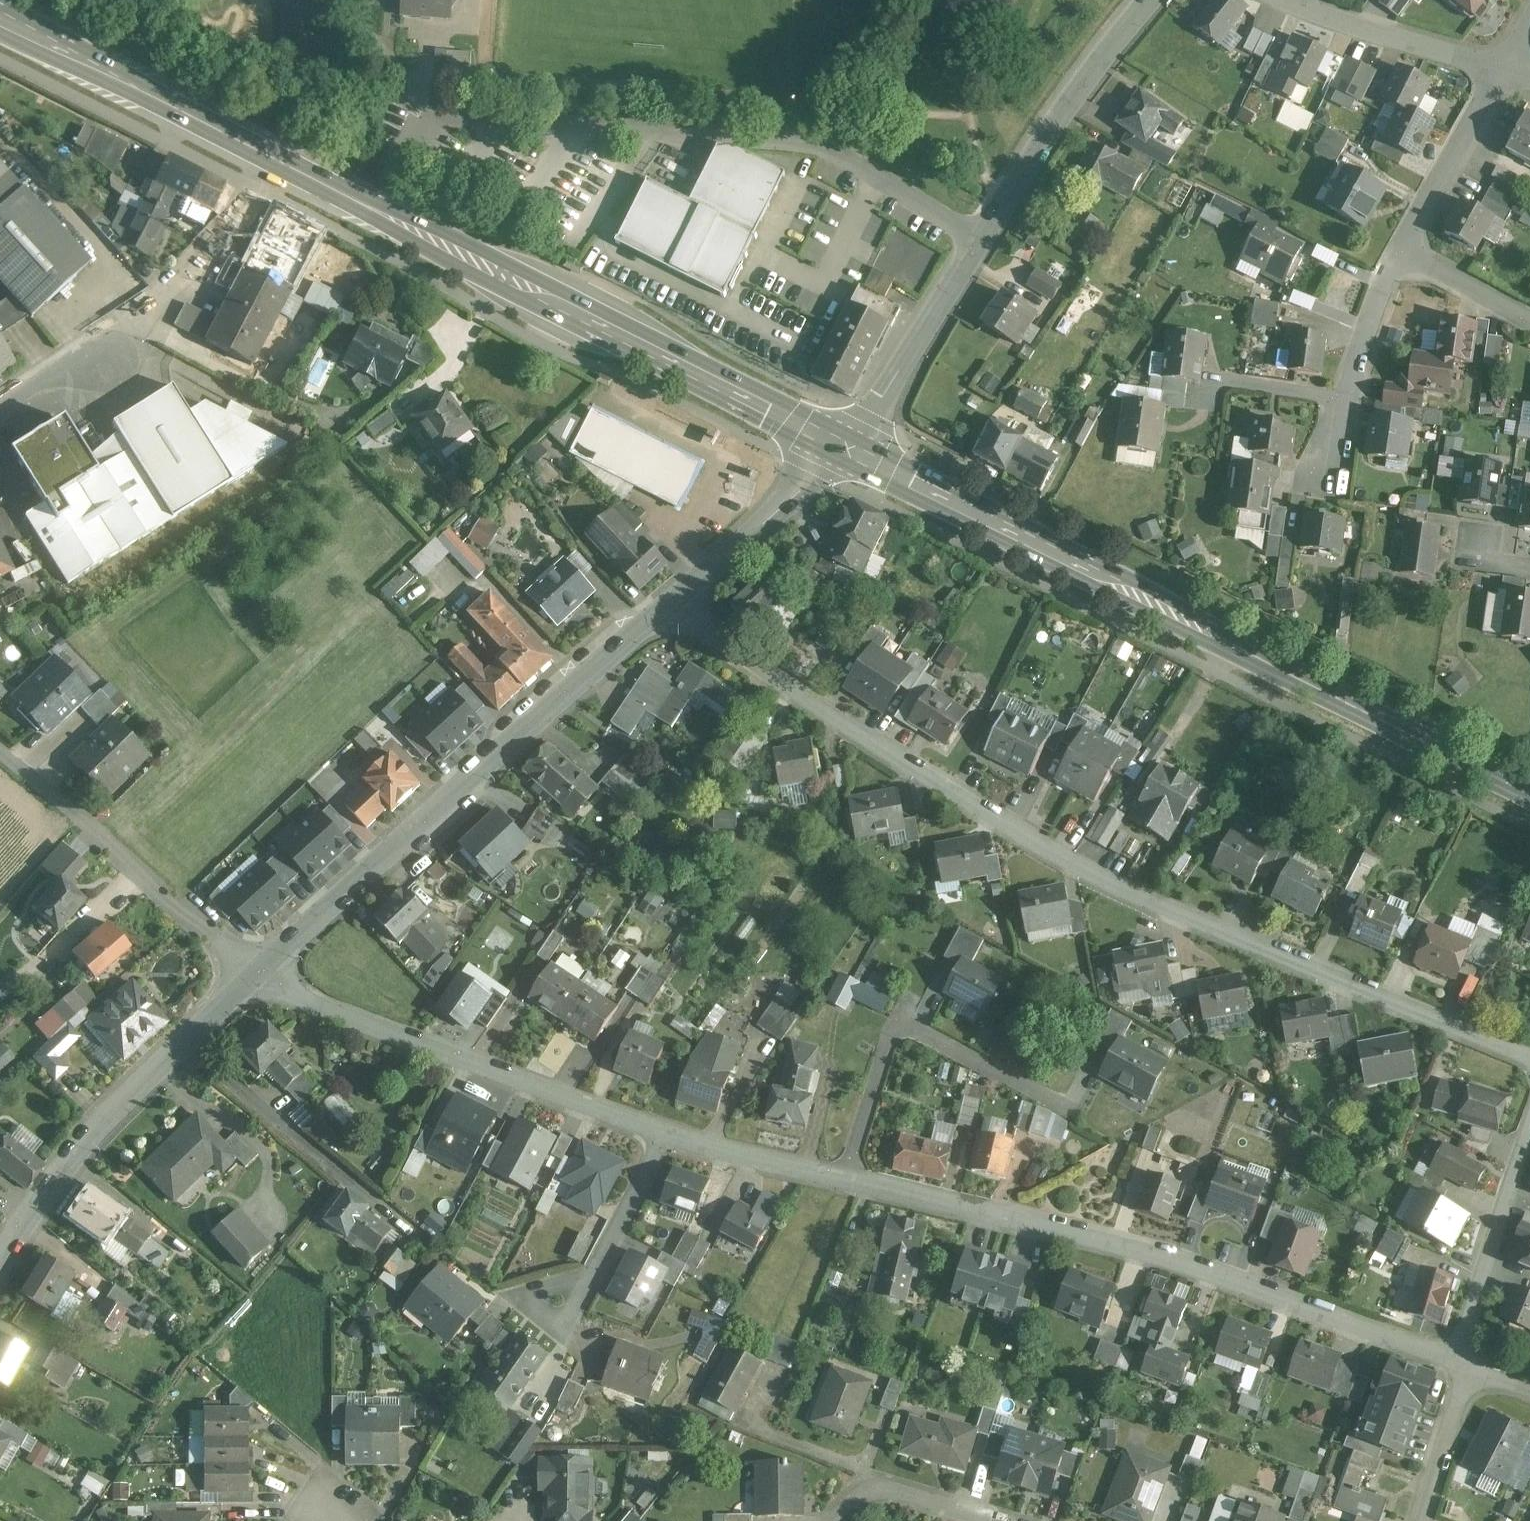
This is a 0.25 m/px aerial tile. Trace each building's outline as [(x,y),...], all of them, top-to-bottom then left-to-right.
[(402,14),(450,17),(451,0),(403,0),(402,14)] [(1199,19),(1199,20),(1194,26),(1218,46),(1248,8),(1237,0),(1214,0),(1199,19)] [(1412,0),(1380,0),(1379,2),(1399,17),(1412,0)] [(1475,18),(1476,18),(1479,20),(1487,9),(1492,9),(1495,4),(1495,0),(1451,0),(1451,4),(1456,8),(1462,7),(1465,9),(1466,15),(1471,19),(1475,18)] [(1274,39),(1253,29),(1243,50),(1264,60),(1271,45),(1274,39)] [(1276,73),(1272,71),(1264,87),(1286,98),(1293,83),(1307,90),(1316,73),(1326,53),(1294,37),(1289,46),(1276,73)] [(1264,60),(1254,82),(1264,87),(1272,71),(1276,73),(1289,46),(1271,45),(1264,60)] [(1343,61),(1326,53),(1316,73),(1333,81),(1343,61)] [(1359,100),(1373,73),(1348,61),(1335,88),(1338,89),(1357,99),(1359,100)] [(1398,68),(1382,100),(1401,109),(1414,116),(1414,115),(1416,111),(1417,111),(1421,103),(1422,102),(1421,101),(1429,84),(1399,69),(1398,68)] [(1350,111),(1357,99),(1338,89),(1331,102),(1350,111)] [(1140,93),(1136,98),(1118,123),(1129,132),(1145,144),(1148,140),(1159,125),(1174,136),(1184,122),(1168,111),(1166,112),(1140,93)] [(1306,134),(1315,115),(1285,101),(1277,120),(1306,134)] [(1414,116),(1401,109),(1385,142),(1416,157),(1432,124),(1414,115),(1414,116)] [(1529,164),(1529,115),(1527,113),(1506,151),(1529,164)] [(84,127),(83,128),(83,129),(75,145),(87,151),(96,133),(84,127)] [(86,156),(91,158),(91,159),(94,160),(113,175),(129,145),(99,129),(85,155),(86,156)] [(1335,165),(1346,146),(1348,141),(1327,129),(1315,154),(1335,165)] [(1122,144),(1148,158),(1167,168),(1176,155),(1148,140),(1145,144),(1129,132),(1122,144)] [(1371,152),(1395,164),(1399,165),(1405,152),(1385,142),(1385,140),(1378,137),(1371,152)] [(1143,172),(1141,171),(1141,170),(1093,146),(1076,179),(1098,191),(1102,184),(1128,198),(1143,172)] [(754,235),(774,196),(785,175),(734,149),(718,148),(690,203),(650,183),(650,182),(647,181),(646,184),(646,185),(619,239),(618,240),(616,242),(619,244),(620,243),(621,244),(668,268),(667,270),(669,271),(670,272),(671,270),(688,278),(687,280),(688,281),(690,282),(691,279),(721,295),(722,296),(724,297),(726,294),(725,294),(726,292),(743,258),(746,258),(747,256),(745,254),(753,239),(753,238),(755,239),(757,237),(754,235)] [(202,174),(194,170),(169,157),(147,201),(167,211),(175,195),(189,201),(202,174)] [(12,296),(30,315),(89,262),(0,164),(0,283),(12,296)] [(1516,177),(1498,166),(1492,177),(1495,179),(1510,188),(1516,177)] [(1362,225),(1369,212),(1372,208),(1374,209),(1384,191),(1343,168),(1330,192),(1338,197),(1331,211),(1363,229),(1364,227),(1362,225)] [(181,216),(184,217),(184,218),(203,227),(210,212),(211,212),(225,185),(202,174),(189,201),(188,201),(188,202),(181,216)] [(1495,179),(1490,189),(1514,203),(1520,193),(1510,188),(1495,179)] [(1516,203),(1514,203),(1490,189),(1484,199),(1511,213),(1516,203)] [(1225,214),(1243,224),(1250,211),(1215,193),(1202,219),(1218,227),(1225,214)] [(1492,218),(1495,220),(1504,225),(1511,213),(1484,199),(1478,210),(1492,217),(1492,218)] [(159,241),(164,232),(164,231),(166,229),(160,226),(167,212),(167,211),(147,201),(146,202),(138,217),(125,211),(119,212),(111,228),(119,236),(127,247),(128,248),(148,258),(149,258),(156,243),(159,241)] [(1478,210),(1463,201),(1445,234),(1475,250),(1481,239),(1484,240),(1495,220),(1492,218),(1492,217),(1478,210)] [(85,216),(106,239),(110,244),(111,244),(119,237),(111,228),(111,227),(94,208),(85,216)] [(1259,227),(1272,234),(1278,223),(1253,211),(1246,224),(1257,230),(1259,227)] [(252,364),(278,312),(279,312),(294,283),(296,278),(317,239),(317,238),(319,235),(318,234),(311,231),(310,230),(275,212),(274,212),(269,221),(264,231),(244,270),(243,271),(233,265),(231,265),(223,280),(223,281),(221,283),(221,284),(230,288),(230,289),(229,291),(229,292),(231,293),(232,293),(223,310),(206,343),(219,350),(224,352),(250,366),(252,364)] [(1098,223),(1095,220),(1082,212),(1070,230),(1093,246),(1100,235),(1093,230),(1098,223)] [(1257,230),(1242,260),(1264,272),(1262,275),(1283,286),(1286,280),(1290,282),(1302,260),(1296,258),(1301,249),(1272,234),(1259,227),(1257,230)] [(874,269),(864,289),(884,299),(894,279),(874,269)] [(1051,300),(1059,288),(1060,286),(1037,271),(1028,285),(1028,286),(1051,300)] [(341,297),(317,284),(299,275),(298,275),(297,278),(289,293),(294,296),(305,301),(305,302),(306,302),(333,316),(334,315),(350,302),(350,301),(349,301),(342,297),(341,297)] [(377,299),(375,296),(369,288),(368,288),(367,288),(357,296),(357,297),(365,307),(365,308),(377,300),(377,299)] [(869,315),(875,301),(857,292),(850,306),(869,315)] [(1016,346),(1029,326),(1036,315),(1004,294),(995,308),(993,307),(983,324),(1016,346)] [(13,327),(28,317),(30,315),(12,296),(0,304),(0,335),(13,327)] [(1278,304),(1255,301),(1253,315),(1276,318),(1278,304)] [(185,305),(184,306),(184,307),(176,323),(174,326),(175,327),(176,327),(206,343),(206,342),(217,322),(217,321),(216,321),(186,305),(185,305)] [(869,315),(850,306),(832,343),(869,362),(887,324),(869,315)] [(1276,318),(1253,315),(1252,326),(1275,329),(1276,318)] [(1453,362),(1470,364),(1473,344),(1476,325),(1442,320),(1436,358),(1436,360),(1453,362)] [(1476,325),(1473,344),(1486,346),(1487,337),(1490,322),(1477,320),(1476,325)] [(410,343),(375,326),(375,325),(374,325),(373,325),(369,334),(368,335),(366,334),(365,334),(361,332),(360,332),(347,360),(345,362),(364,372),(366,373),(387,384),(388,384),(391,383),(392,382),(400,365),(397,363),(400,356),(401,355),(404,356),(405,356),(411,344),(410,343)] [(1205,339),(1169,333),(1166,356),(1152,354),(1149,377),(1151,377),(1187,382),(1198,384),(1205,339)] [(1319,374),(1320,367),(1320,366),(1324,337),(1295,333),(1292,353),(1296,354),(1295,369),(1294,369),(1290,369),(1290,370),(1319,374)] [(1486,346),(1484,365),(1498,367),(1502,339),(1487,337),(1486,346)] [(407,361),(425,370),(426,370),(437,360),(438,359),(437,358),(436,357),(428,346),(427,345),(413,338),(410,343),(411,344),(405,356),(407,361)] [(13,362),(0,342),(0,371),(13,362)] [(832,343),(814,378),(851,397),(869,362),(832,343)] [(1422,391),(1446,394),(1448,394),(1453,362),(1436,360),(1436,358),(1415,355),(1412,373),(1393,386),(1422,391)] [(990,394),(1001,382),(990,373),(980,385),(990,394)] [(1149,390),(1162,392),(1185,396),(1187,382),(1151,377),(1149,390)] [(1393,386),(1387,386),(1385,404),(1401,406),(1420,409),(1422,391),(1393,386)] [(112,425),(132,456),(172,519),(178,516),(231,482),(225,473),(171,388),(112,425)] [(1024,390),(1023,392),(1014,408),(1045,424),(1052,412),(1044,407),(1047,402),(1024,390)] [(1185,396),(1162,392),(1160,406),(1163,406),(1183,409),(1185,396)] [(471,429),(459,413),(447,396),(446,396),(434,404),(433,404),(432,404),(420,412),(420,413),(420,414),(414,419),(431,442),(438,452),(439,453),(471,430),(471,429)] [(1160,406),(1126,401),(1119,448),(1156,454),(1163,406),(1160,406)] [(208,402),(207,402),(189,414),(222,468),(225,472),(231,482),(232,482),(249,472),(249,471),(251,470),(225,429),(224,428),(224,427),(209,402),(208,402)] [(1410,422),(1422,424),(1424,409),(1420,409),(1401,406),(1399,421),(1410,422)] [(678,509),(700,466),(592,411),(586,423),(570,454),(678,509)] [(389,413),(372,425),(368,428),(368,429),(375,439),(376,439),(390,428),(396,424),(397,423),(390,414),(389,413)] [(586,423),(567,414),(548,433),(570,454),(586,423)] [(1388,457),(1405,460),(1410,422),(1399,421),(1373,417),(1367,456),(1388,459),(1388,457)] [(96,472),(88,460),(62,419),(9,452),(43,505),(96,472)] [(1081,447),(1083,445),(1093,426),(1082,419),(1070,441),(1081,447)] [(1278,428),(1279,423),(1255,420),(1250,452),(1252,453),(1281,457),(1287,458),(1291,430),(1278,428)] [(996,427),(991,424),(974,456),(1005,472),(1022,440),(1010,434),(1013,428),(999,421),(996,427)] [(128,451),(118,434),(88,460),(96,472),(128,452),(129,451),(128,451)] [(1447,437),(1445,454),(1463,456),(1465,439),(1447,437)] [(1040,490),(1057,458),(1022,440),(1005,472),(1040,490)] [(1116,464),(1125,465),(1154,469),(1156,454),(1119,448),(1116,464)] [(171,520),(131,456),(129,452),(76,485),(119,553),(171,520)] [(1250,466),(1279,470),(1281,457),(1252,453),(1250,466)] [(1500,467),(1468,462),(1462,502),(1494,506),(1497,486),(1500,467)] [(1277,480),(1279,470),(1250,466),(1235,463),(1228,511),(1240,512),(1237,528),(1264,532),(1272,479),(1277,480)] [(1511,485),(1524,487),(1525,480),(1512,478),(1511,485)] [(452,484),(455,489),(456,491),(457,491),(463,487),(462,485),(458,480),(457,480),(452,484)] [(119,553),(94,513),(77,486),(76,485),(24,517),(67,585),(69,584),(119,553)] [(1524,487),(1511,485),(1510,488),(1507,508),(1521,510),(1524,491),(1524,487)] [(1497,486),(1494,506),(1507,508),(1510,488),(1497,486)] [(1521,510),(1518,529),(1519,529),(1529,530),(1529,491),(1524,491),(1521,510)] [(1429,499),(1409,498),(1408,509),(1428,510),(1429,499)] [(851,501),(833,539),(832,539),(823,557),(861,576),(889,520),(851,501)] [(611,512),(623,523),(623,524),(634,534),(641,527),(643,524),(620,503),(616,506),(611,512)] [(1269,537),(1282,538),(1286,512),(1272,510),(1269,537)] [(1427,513),(1400,510),(1398,524),(1406,525),(1425,528),(1427,513)] [(1339,554),(1339,551),(1341,538),(1336,537),(1339,520),(1326,518),(1325,517),(1306,514),(1306,515),(1301,549),(1339,554)] [(494,528),(481,520),(480,521),(471,536),(469,538),(470,539),(482,546),(483,546),(486,541),(489,536),(494,528)] [(1157,520),(1154,521),(1138,527),(1143,542),(1162,534),(1157,520)] [(665,565),(660,559),(659,559),(641,539),(640,539),(633,546),(632,546),(626,540),(627,539),(623,534),(622,534),(621,534),(620,534),(609,522),(605,526),(592,538),(592,539),(638,588),(639,589),(665,565)] [(1425,528),(1406,525),(1399,574),(1432,578),(1439,529),(1425,528)] [(475,580),(486,570),(449,531),(438,541),(450,554),(475,580)] [(1184,559),(1200,553),(1194,538),(1178,545),(1184,559)] [(1282,538),(1279,560),(1293,562),(1296,540),(1282,538)] [(423,579),(450,554),(438,541),(436,540),(410,565),(423,579)] [(3,550),(14,571),(31,563),(21,542),(3,550)] [(565,564),(573,573),(580,580),(592,569),(577,553),(576,552),(564,563),(565,564)] [(0,553),(0,579),(10,575),(0,553)] [(1279,560),(1276,583),(1276,584),(1275,587),(1289,589),(1293,562),(1279,560)] [(558,621),(580,600),(589,592),(589,591),(582,582),(581,582),(565,565),(558,572),(557,572),(553,568),(553,567),(538,581),(537,582),(541,587),(533,595),(532,596),(556,622),(557,622),(558,621)] [(406,586),(407,584),(414,578),(408,572),(401,579),(400,580),(405,586),(406,586)] [(761,576),(732,604),(731,604),(731,605),(762,638),(775,626),(764,615),(782,598),(761,576)] [(1524,594),(1526,580),(1503,577),(1501,591),(1509,593),(1509,591),(1524,594)] [(1348,632),(1351,602),(1352,593),(1342,591),(1342,592),(1341,593),(1337,631),(1348,632)] [(1524,594),(1509,591),(1509,593),(1502,637),(1529,641),(1529,595),(1524,594)] [(1288,593),(1286,593),(1275,594),(1278,610),(1291,608),(1288,593)] [(552,661),(491,596),(471,615),(507,654),(498,662),(523,688),(552,661)] [(853,656),(863,662),(881,634),(871,628),(853,656)] [(846,688),(865,700),(891,660),(879,652),(888,638),(881,634),(863,662),(846,688)] [(938,664),(955,672),(965,651),(948,643),(938,664)] [(451,660),(498,711),(523,688),(498,662),(491,669),(487,666),(484,669),(464,648),(451,660)] [(906,665),(912,669),(900,687),(911,694),(924,674),(929,665),(912,655),(906,665)] [(900,687),(912,669),(906,665),(904,668),(891,660),(865,700),(884,712),(900,687)] [(13,701),(19,708),(44,734),(45,736),(46,736),(86,697),(85,695),(54,662),(53,662),(33,681),(33,682),(33,683),(37,686),(37,687),(23,699),(22,700),(17,696),(13,700),(13,701)] [(648,668),(611,724),(630,736),(646,712),(673,729),(696,693),(726,712),(718,725),(732,734),(752,703),(690,664),(676,686),(648,668)] [(911,694),(894,719),(917,733),(920,728),(910,721),(929,691),(936,682),(924,674),(911,694)] [(920,728),(947,745),(966,715),(929,691),(910,721),(920,728)] [(81,710),(85,715),(89,719),(90,719),(108,702),(108,701),(101,694),(99,692),(81,710)] [(482,725),(452,692),(433,710),(463,743),(482,725)] [(998,725),(1004,713),(1005,714),(1012,701),(1000,695),(987,719),(998,725)] [(90,720),(98,728),(99,729),(117,711),(109,702),(108,702),(90,719),(90,720)] [(433,710),(414,727),(444,761),(463,743),(433,710)] [(1006,764),(1027,725),(1005,714),(1004,713),(998,725),(984,752),(1006,764)] [(1074,749),(1083,732),(1088,723),(1075,716),(1068,729),(1061,742),(1074,749)] [(72,763),(92,784),(103,795),(105,797),(109,793),(109,792),(105,788),(117,776),(118,776),(121,774),(123,776),(124,777),(125,777),(145,758),(144,757),(113,724),(112,723),(111,723),(71,762),(72,763)] [(1044,748),(1055,753),(1061,742),(1068,729),(1057,723),(1050,737),(1044,748)] [(1006,764),(1029,776),(1044,748),(1050,737),(1027,725),(1006,764)] [(727,745),(738,753),(750,737),(739,729),(727,745)] [(1074,749),(1058,780),(1076,789),(1101,741),(1083,732),(1074,749)] [(750,737),(738,753),(750,762),(762,745),(750,737)] [(1101,741),(1076,789),(1096,800),(1111,770),(1121,752),(1101,741)] [(774,754),(780,784),(780,785),(782,798),(783,799),(805,794),(805,793),(803,783),(817,780),(810,743),(809,742),(796,744),(795,745),(796,750),(774,754)] [(548,744),(543,749),(523,772),(573,816),(597,789),(597,788),(548,744)] [(1125,744),(1121,752),(1111,770),(1124,777),(1138,751),(1125,744)] [(750,762),(738,753),(727,745),(718,757),(741,774),(750,762)] [(611,772),(628,787),(629,788),(630,787),(645,769),(628,754),(627,754),(626,754),(611,772)] [(392,812),(416,789),(419,787),(419,786),(410,776),(410,775),(409,773),(408,773),(402,767),(402,766),(401,767),(391,757),(365,781),(364,782),(364,783),(368,787),(368,788),(349,806),(348,807),(348,808),(367,828),(371,825),(371,824),(388,809),(389,809),(392,812)] [(1167,842),(1170,839),(1170,838),(1200,787),(1161,764),(1160,766),(1129,819),(1129,820),(1167,842)] [(837,789),(847,787),(847,786),(843,766),(833,768),(836,788),(837,789)] [(634,793),(625,785),(611,773),(602,783),(625,802),(626,802),(634,793)] [(333,793),(328,788),(317,777),(306,788),(320,804),(321,804),(333,793)] [(849,803),(853,822),(853,823),(856,838),(903,830),(905,829),(899,794),(898,793),(850,802),(849,803)] [(1124,816),(1117,812),(1111,808),(1110,808),(1092,841),(1105,848),(1106,847),(1124,816)] [(538,810),(529,823),(524,830),(535,837),(536,838),(542,842),(555,821),(538,810)] [(717,811),(717,828),(738,829),(738,811),(717,811)] [(350,845),(320,812),(301,829),(331,862),(350,845)] [(519,835),(506,821),(499,813),(462,848),(490,878),(491,880),(536,839),(535,837),(524,831),(519,835)] [(920,841),(919,839),(919,838),(916,819),(914,819),(905,821),(904,821),(906,829),(904,830),(904,831),(906,845),(907,845),(919,842),(920,841)] [(301,829),(281,847),(312,880),(331,862),(301,829)] [(1266,851),(1231,833),(1214,866),(1250,885),(1255,875),(1267,852),(1266,851)] [(937,847),(943,883),(987,875),(984,858),(981,840),(937,847)] [(1267,852),(1255,875),(1266,880),(1270,872),(1283,846),(1272,840),(1266,851),(1267,852)] [(1297,853),(1283,846),(1270,872),(1282,879),(1291,863),(1297,853)] [(1001,881),(1002,881),(997,856),(984,858),(987,875),(989,883),(1001,881)] [(291,893),(260,860),(241,877),(272,910),(291,893)] [(1291,863),(1282,879),(1273,896),(1313,917),(1331,884),(1291,863)] [(1364,892),(1366,888),(1367,888),(1374,873),(1359,865),(1349,884),(1364,892)] [(241,877),(222,895),(252,928),(272,910),(241,877)] [(82,903),(77,899),(59,884),(35,912),(59,932),(82,904),(82,903)] [(1071,923),(1069,915),(1064,889),(1021,897),(1027,931),(1070,924),(1071,923)] [(444,941),(435,931),(434,931),(425,921),(429,916),(404,891),(375,918),(400,944),(401,944),(405,940),(425,962),(445,943),(444,941)] [(1398,915),(1396,914),(1395,913),(1360,900),(1352,921),(1355,922),(1355,923),(1349,937),(1386,951),(1394,931),(1392,930),(1398,915)] [(1080,908),(1076,908),(1076,909),(1069,910),(1071,923),(1070,925),(1073,935),(1085,933),(1086,932),(1081,908),(1080,908)] [(1522,938),(1529,942),(1529,922),(1522,938)] [(108,926),(93,939),(73,956),(94,981),(129,951),(108,926)] [(970,966),(984,941),(960,928),(944,958),(960,966),(963,962),(970,966)] [(1462,961),(1475,966),(1484,970),(1501,939),(1501,938),(1477,928),(1476,928),(1469,945),(1468,946),(1462,961)] [(20,939),(21,940),(35,953),(44,943),(29,930),(28,931),(20,939)] [(1419,967),(1422,968),(1423,968),(1430,971),(1435,969),(1455,977),(1468,946),(1430,930),(1428,934),(1423,936),(1418,947),(1420,953),(1417,962),(1419,967)] [(553,933),(552,935),(551,936),(537,957),(547,964),(564,940),(554,933),(553,933)] [(451,958),(459,951),(461,948),(452,937),(451,938),(443,945),(441,948),(451,958)] [(1120,985),(1149,980),(1149,979),(1168,976),(1161,944),(1114,954),(1120,985)] [(960,966),(946,992),(984,1013),(1001,982),(970,966),(963,962),(960,966)] [(1173,999),(1176,999),(1177,999),(1186,997),(1179,964),(1166,967),(1168,976),(1168,977),(1172,999),(1173,999)] [(529,1000),(558,1019),(581,985),(552,966),(529,1000)] [(626,991),(638,999),(653,976),(641,968),(626,991)] [(1197,985),(1198,984),(1197,983),(1195,970),(1182,972),(1186,995),(1186,997),(1198,994),(1197,985)] [(827,1001),(833,1004),(845,1010),(858,984),(841,974),(827,1000),(827,1001)] [(887,997),(893,986),(872,974),(865,986),(866,987),(887,997)] [(467,1029),(473,1020),(489,996),(460,976),(438,1009),(467,1029)] [(653,976),(638,999),(650,1006),(665,984),(653,976)] [(1197,985),(1200,1004),(1201,1005),(1204,1019),(1246,1011),(1240,977),(1239,977),(1197,985)] [(859,984),(853,995),(853,996),(852,997),(852,998),(881,1013),(882,1012),(888,999),(859,984)] [(594,1043),(617,1009),(581,985),(558,1019),(594,1043)] [(89,1021),(95,1027),(123,1060),(164,1025),(131,986),(130,986),(89,1021)] [(776,998),(782,1002),(783,1003),(789,1006),(797,994),(784,986),(776,998)] [(493,991),(489,996),(473,1020),(487,1029),(506,1000),(493,991)] [(64,1026),(75,1017),(76,1017),(86,1008),(74,993),(52,1012),(52,1013),(64,1026)] [(770,1035),(773,1031),(773,1030),(789,1007),(788,1006),(787,1005),(775,999),(757,1026),(770,1035)] [(1323,1002),(1289,1008),(1288,1008),(1280,1009),(1287,1043),(1329,1036),(1323,1003),(1323,1002)] [(723,1037),(730,1023),(711,1013),(703,1027),(723,1037)] [(771,1035),(772,1036),(773,1037),(781,1041),(796,1020),(785,1013),(771,1035)] [(1098,1044),(1113,1052),(1119,1041),(1128,1023),(1113,1015),(1098,1044)] [(1359,1045),(1358,1037),(1358,1036),(1354,1016),(1350,1016),(1341,1018),(1347,1054),(1349,1055),(1360,1052),(1359,1047),(1359,1045)] [(677,1017),(672,1025),(693,1038),(698,1029),(677,1017)] [(1327,1021),(1327,1022),(1330,1036),(1329,1037),(1329,1038),(1332,1057),(1333,1057),(1347,1055),(1340,1019),(1339,1018),(1328,1020),(1327,1021)] [(68,1026),(50,1044),(49,1044),(46,1047),(56,1057),(77,1038),(78,1036),(68,1026)] [(259,1036),(256,1033),(255,1032),(247,1040),(251,1044),(240,1053),(261,1076),(262,1076),(268,1071),(286,1090),(303,1075),(285,1055),(291,1050),(269,1027),(259,1036)] [(663,1048),(643,1040),(643,1039),(631,1034),(630,1035),(616,1069),(648,1083),(663,1048)] [(738,1046),(717,1039),(716,1039),(709,1037),(693,1061),(692,1062),(691,1062),(678,1100),(679,1100),(680,1100),(714,1111),(716,1113),(717,1112),(738,1047),(738,1046)] [(1408,1038),(1362,1046),(1361,1046),(1359,1047),(1362,1064),(1363,1064),(1371,1063),(1374,1081),(1415,1073),(1408,1038)] [(1099,1080),(1149,1105),(1169,1066),(1119,1041),(1113,1052),(1099,1080)] [(15,1058),(3,1044),(0,1047),(0,1071),(15,1058)] [(35,1057),(39,1061),(55,1078),(66,1068),(47,1048),(46,1047),(35,1057)] [(806,1096),(811,1077),(811,1076),(811,1073),(811,1072),(787,1067),(781,1090),(775,1089),(773,1089),(766,1121),(767,1121),(779,1124),(780,1125),(791,1128),(792,1127),(805,1130),(805,1128),(812,1098),(812,1097),(806,1096)] [(286,1090),(290,1095),(291,1096),(300,1106),(323,1086),(308,1069),(303,1074),(303,1075),(302,1076),(286,1090)] [(1506,1099),(1498,1096),(1497,1096),(1469,1087),(1468,1090),(1467,1090),(1440,1082),(1432,1109),(1436,1110),(1459,1117),(1458,1121),(1459,1121),(1495,1132),(1496,1132),(1506,1099)] [(963,1096),(964,1097),(965,1097),(982,1101),(985,1089),(966,1084),(963,1096)] [(459,1088),(448,1110),(447,1110),(425,1153),(457,1170),(491,1104),(459,1088)] [(963,1097),(956,1123),(956,1125),(956,1126),(975,1130),(982,1102),(981,1101),(963,1097)] [(1029,1133),(1032,1125),(1034,1118),(1021,1114),(1016,1129),(1029,1133)] [(433,1115),(423,1133),(423,1134),(416,1149),(425,1153),(442,1119),(434,1115),(433,1115)] [(196,1116),(162,1149),(142,1169),(174,1203),(176,1201),(170,1196),(208,1159),(222,1173),(235,1160),(237,1158),(236,1158),(196,1116)] [(494,1173),(528,1191),(555,1139),(521,1121),(494,1173)] [(972,1171),(984,1174),(1004,1179),(1005,1179),(1014,1143),(1013,1142),(1004,1140),(1007,1132),(986,1126),(985,1127),(983,1135),(980,1135),(972,1171)] [(1161,1131),(1152,1128),(1150,1127),(1149,1128),(1142,1148),(1153,1152),(1154,1152),(1154,1151),(1161,1131)] [(224,1145),(227,1148),(228,1148),(237,1158),(236,1159),(237,1159),(246,1168),(259,1156),(238,1135),(236,1133),(224,1145)] [(33,1157),(7,1136),(0,1145),(0,1169),(24,1188),(26,1190),(45,1167),(33,1157)] [(562,1136),(553,1152),(551,1156),(562,1161),(573,1141),(562,1136)] [(902,1136),(896,1157),(893,1169),(894,1170),(942,1181),(951,1147),(950,1147),(902,1136)] [(494,1173),(495,1171),(507,1148),(495,1142),(482,1167),(494,1173)] [(597,1151),(588,1147),(584,1145),(565,1181),(586,1192),(578,1207),(593,1215),(601,1200),(603,1200),(622,1165),(605,1156),(605,1157),(598,1153),(596,1152),(597,1151)] [(1456,1152),(1446,1146),(1445,1146),(1444,1145),(1443,1146),(1431,1169),(1469,1190),(1472,1191),(1483,1170),(1455,1155),(1456,1152)] [(1135,1173),(1146,1177),(1148,1171),(1178,1181),(1184,1162),(1143,1149),(1135,1173)] [(574,1162),(567,1158),(564,1157),(555,1174),(565,1179),(574,1162)] [(1265,1184),(1243,1176),(1220,1168),(1206,1207),(1224,1213),(1226,1212),(1251,1221),(1252,1220),(1265,1184)] [(694,1216),(696,1213),(707,1183),(675,1171),(663,1204),(664,1204),(694,1216)] [(1136,1211),(1162,1220),(1163,1220),(1167,1222),(1180,1185),(1150,1174),(1149,1174),(1148,1174),(1136,1211)] [(1423,1179),(1421,1183),(1421,1184),(1418,1189),(1418,1190),(1425,1193),(1426,1193),(1441,1201),(1446,1192),(1446,1191),(1424,1179),(1423,1179)] [(547,1190),(545,1193),(536,1211),(545,1216),(556,1195),(547,1190)] [(99,1246),(101,1244),(102,1244),(102,1242),(104,1243),(109,1236),(116,1242),(129,1224),(121,1218),(123,1215),(90,1192),(70,1219),(89,1233),(86,1237),(99,1246)] [(348,1192),(330,1216),(326,1223),(347,1238),(351,1234),(376,1252),(391,1231),(366,1213),(366,1212),(369,1208),(348,1192)] [(1467,1216),(1438,1200),(1437,1200),(1425,1194),(1408,1225),(1451,1248),(1466,1221),(1467,1216)] [(722,1234),(731,1239),(755,1252),(771,1222),(738,1204),(722,1234)] [(1271,1208),(1266,1222),(1260,1238),(1276,1244),(1284,1223),(1285,1222),(1291,1224),(1294,1217),(1271,1208)] [(245,1269),(262,1254),(270,1246),(237,1211),(213,1233),(212,1234),(245,1269)] [(881,1253),(885,1254),(886,1255),(880,1279),(908,1286),(914,1261),(919,1262),(927,1227),(889,1218),(881,1253)] [(1312,1257),(1314,1253),(1314,1252),(1316,1248),(1314,1245),(1314,1244),(1317,1235),(1285,1223),(1269,1264),(1271,1265),(1302,1276),(1308,1260),(1312,1257)] [(136,1256),(142,1247),(143,1247),(149,1238),(129,1224),(117,1242),(136,1256)] [(1518,1235),(1517,1235),(1516,1240),(1520,1242),(1513,1258),(1511,1262),(1529,1270),(1529,1227),(1522,1224),(1522,1225),(1518,1235)] [(1411,1241),(1392,1231),(1392,1230),(1389,1229),(1388,1229),(1375,1253),(1398,1265),(1411,1241)] [(687,1233),(677,1250),(672,1259),(686,1266),(700,1241),(687,1233)] [(581,1263),(586,1253),(593,1240),(581,1234),(568,1257),(581,1263)] [(152,1238),(139,1254),(158,1269),(171,1252),(152,1238)] [(421,1239),(416,1246),(415,1247),(415,1248),(432,1260),(438,1252),(421,1239)] [(687,1265),(692,1268),(697,1270),(710,1246),(700,1241),(687,1265)] [(393,1276),(399,1268),(407,1258),(392,1247),(378,1265),(393,1276)] [(667,1271),(631,1253),(612,1290),(611,1291),(611,1296),(620,1300),(620,1301),(637,1310),(643,1298),(650,1302),(650,1300),(651,1300),(651,1302),(667,1271)] [(1004,1263),(992,1259),(991,1262),(968,1254),(955,1296),(965,1299),(963,1305),(1002,1316),(1003,1311),(1014,1314),(1027,1273),(1003,1266),(1004,1263)] [(52,1313),(50,1317),(64,1326),(68,1325),(81,1304),(80,1300),(65,1291),(73,1277),(59,1268),(55,1273),(41,1265),(23,1295),(52,1313)] [(1452,1279),(1418,1268),(1417,1268),(1412,1266),(1411,1266),(1405,1286),(1406,1287),(1415,1290),(1408,1314),(1439,1323),(1452,1280),(1452,1279)] [(483,1304),(460,1286),(460,1285),(440,1269),(411,1304),(454,1339),(483,1304)] [(1113,1289),(1076,1275),(1075,1275),(1071,1273),(1070,1273),(1057,1309),(1100,1325),(1101,1324),(1113,1289)] [(880,1279),(877,1278),(876,1278),(872,1277),(868,1295),(904,1303),(908,1286),(880,1280),(880,1279)] [(105,1301),(117,1308),(139,1321),(145,1311),(115,1285),(105,1301)] [(1518,1289),(1514,1288),(1513,1288),(1501,1319),(1529,1331),(1529,1294),(1518,1289)] [(1144,1320),(1152,1323),(1153,1323),(1154,1324),(1146,1345),(1151,1347),(1153,1347),(1168,1353),(1186,1306),(1185,1305),(1154,1293),(1153,1293),(1143,1319),(1144,1320)] [(93,1321),(107,1329),(113,1333),(125,1313),(105,1301),(93,1321)] [(695,1356),(714,1360),(724,1319),(693,1312),(690,1325),(701,1327),(695,1356)] [(491,1316),(485,1323),(484,1323),(475,1335),(491,1348),(503,1327),(491,1316)] [(1260,1332),(1229,1322),(1229,1321),(1228,1321),(1217,1354),(1259,1368),(1260,1368),(1269,1342),(1258,1338),(1260,1332)] [(525,1388),(545,1359),(546,1358),(547,1356),(547,1355),(519,1336),(496,1368),(497,1369),(525,1388)] [(798,1345),(774,1336),(773,1336),(764,1360),(789,1369),(798,1345)] [(7,1389),(27,1353),(0,1338),(0,1386),(7,1389)] [(1101,1341),(1095,1356),(1094,1359),(1094,1360),(1115,1368),(1122,1351),(1122,1349),(1101,1341)] [(1329,1389),(1332,1381),(1332,1380),(1341,1358),(1301,1343),(1300,1344),(1289,1375),(1290,1376),(1306,1382),(1306,1384),(1306,1385),(1326,1392),(1327,1389),(1329,1389)] [(43,1345),(38,1354),(32,1365),(51,1376),(62,1356),(43,1345)] [(618,1345),(610,1366),(604,1384),(648,1401),(662,1364),(637,1354),(636,1354),(637,1352),(618,1345)] [(1143,1374),(1151,1377),(1152,1377),(1179,1387),(1189,1361),(1152,1347),(1142,1373),(1143,1374)] [(730,1348),(714,1376),(703,1397),(733,1414),(761,1365),(730,1348)] [(58,1388),(60,1386),(60,1385),(73,1363),(63,1356),(48,1382),(58,1388)] [(1347,1399),(1349,1393),(1350,1393),(1358,1368),(1340,1361),(1339,1362),(1329,1390),(1328,1390),(1327,1392),(1347,1399)] [(1392,1363),(1387,1377),(1387,1378),(1381,1396),(1420,1410),(1432,1377),(1418,1372),(1417,1372),(1418,1370),(1409,1366),(1407,1368),(1393,1363),(1392,1363)] [(1250,1392),(1256,1375),(1258,1369),(1247,1365),(1239,1387),(1250,1392)] [(491,1375),(485,1370),(482,1368),(469,1386),(478,1393),(491,1375)] [(496,1369),(495,1370),(478,1393),(507,1413),(524,1388),(496,1369)] [(869,1384),(833,1370),(813,1422),(850,1436),(869,1384)] [(1250,1399),(1255,1400),(1256,1401),(1261,1402),(1270,1378),(1258,1374),(1257,1375),(1249,1398),(1250,1399)] [(1356,1376),(1349,1396),(1349,1397),(1348,1399),(1348,1400),(1359,1403),(1368,1380),(1367,1380),(1356,1376)] [(891,1380),(883,1400),(883,1401),(880,1408),(893,1413),(904,1385),(891,1380)] [(559,1403),(574,1410),(575,1410),(585,1389),(569,1381),(559,1403)] [(990,1385),(985,1403),(984,1404),(983,1408),(996,1412),(1003,1389),(990,1385)] [(229,1397),(229,1406),(229,1412),(247,1412),(255,1403),(237,1387),(229,1397)] [(1373,1402),(1365,1425),(1364,1426),(1359,1439),(1360,1439),(1402,1454),(1408,1437),(1409,1436),(1413,1427),(1413,1426),(1418,1410),(1380,1396),(1377,1403),(1374,1402),(1373,1402)] [(332,1398),(332,1416),(332,1427),(348,1428),(348,1417),(348,1412),(348,1398),(346,1398),(332,1398)] [(400,1412),(400,1428),(415,1428),(415,1399),(415,1398),(399,1398),(400,1412)] [(348,1463),(371,1463),(373,1463),(374,1412),(373,1411),(373,1399),(367,1399),(366,1399),(366,1411),(348,1412),(348,1417),(348,1428),(348,1463)] [(373,1399),(373,1401),(373,1411),(374,1411),(374,1413),(374,1463),(399,1463),(400,1412),(381,1411),(381,1399),(373,1399)] [(1309,1418),(1323,1423),(1328,1408),(1313,1404),(1309,1418)] [(989,1437),(996,1414),(996,1413),(983,1409),(977,1429),(978,1429),(977,1434),(989,1437)] [(203,1439),(241,1439),(247,1439),(247,1412),(209,1412),(203,1412),(203,1439)] [(1491,1415),(1470,1456),(1465,1464),(1483,1473),(1476,1488),(1493,1496),(1501,1483),(1501,1482),(1505,1484),(1529,1435),(1529,1434),(1491,1415)] [(978,1430),(961,1425),(941,1419),(939,1426),(910,1418),(900,1454),(965,1473),(978,1430)] [(20,1431),(3,1422),(0,1428),(0,1437),(8,1441),(9,1443),(20,1449),(27,1436),(20,1431)] [(540,1433),(527,1424),(504,1457),(517,1466),(540,1433)] [(1037,1440),(1023,1435),(1022,1435),(1010,1432),(995,1480),(1021,1488),(1037,1440)] [(990,1434),(987,1444),(987,1445),(983,1456),(1001,1462),(1008,1439),(990,1434)] [(1381,1448),(1376,1446),(1375,1446),(1359,1440),(1359,1439),(1359,1437),(1349,1434),(1344,1447),(1377,1459),(1381,1448)] [(0,1437),(0,1456),(8,1442),(0,1437)] [(247,1439),(233,1439),(232,1439),(203,1439),(203,1465),(225,1465),(231,1465),(231,1454),(247,1453),(247,1439)] [(1037,1440),(1032,1456),(1022,1489),(1048,1497),(1064,1448),(1037,1440)] [(1349,1466),(1353,1467),(1375,1475),(1380,1461),(1380,1460),(1379,1460),(1355,1451),(1354,1452),(1349,1465),(1349,1466)] [(1063,1452),(1056,1472),(1056,1475),(1073,1481),(1082,1458),(1063,1452)] [(231,1465),(238,1465),(252,1466),(252,1454),(236,1454),(231,1454),(231,1465)] [(537,1460),(534,1457),(533,1457),(529,1454),(522,1464),(530,1470),(537,1460)] [(1168,1469),(1128,1454),(1116,1483),(1121,1485),(1111,1512),(1128,1518),(1129,1519),(1128,1520),(1148,1520),(1168,1469)] [(1186,1456),(1183,1465),(1177,1479),(1194,1485),(1202,1462),(1186,1456)] [(589,1463),(559,1462),(549,1462),(549,1464),(541,1464),(541,1475),(541,1488),(549,1489),(548,1503),(548,1517),(585,1518),(588,1518),(588,1498),(591,1496),(592,1480),(589,1477),(589,1463)] [(802,1516),(801,1477),(801,1467),(786,1467),(786,1463),(755,1464),(756,1517),(802,1516)] [(247,1466),(246,1466),(245,1466),(189,1465),(189,1492),(246,1492),(247,1492),(247,1491),(247,1466)] [(1358,1490),(1359,1486),(1364,1472),(1349,1466),(1343,1485),(1357,1490),(1358,1490)] [(660,1490),(664,1485),(672,1475),(664,1468),(652,1484),(660,1490)] [(1356,1520),(1380,1520),(1387,1502),(1386,1501),(1344,1486),(1343,1485),(1342,1486),(1334,1509),(1357,1518),(1356,1520)] [(1292,1508),(1288,1520),(1291,1520),(1303,1520),(1313,1494),(1312,1493),(1299,1489),(1292,1508)] [(649,1490),(647,1491),(637,1504),(644,1509),(655,1495),(649,1490)] [(216,1492),(216,1503),(216,1504),(252,1504),(252,1497),(252,1491),(247,1491),(247,1492),(216,1492)] [(1282,1518),(1281,1518),(1241,1503),(1234,1520),(1281,1520),(1282,1518)] [(143,1516),(147,1517),(153,1517),(154,1515),(174,1515),(174,1504),(149,1504),(143,1504),(143,1516)] [(634,1518),(625,1510),(617,1520),(631,1520),(634,1518)]
